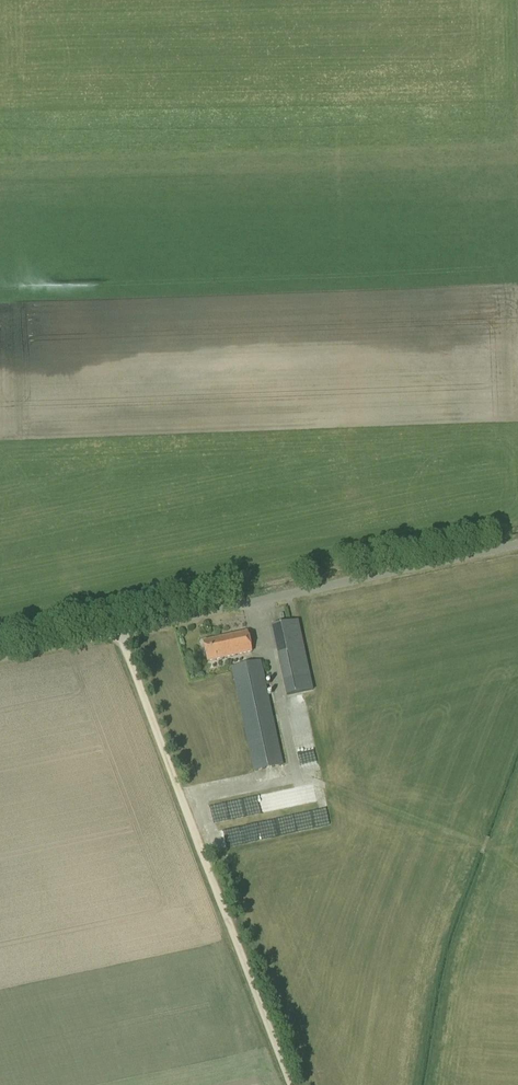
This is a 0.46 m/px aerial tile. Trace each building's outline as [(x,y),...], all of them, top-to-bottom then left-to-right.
[(284,680),(309,675),(298,621),(290,623),(272,627),(284,680)] [(203,641),(208,662),(252,652),(248,632),(203,641)] [(261,661),(232,667),(254,772),(284,765),(261,661)]
